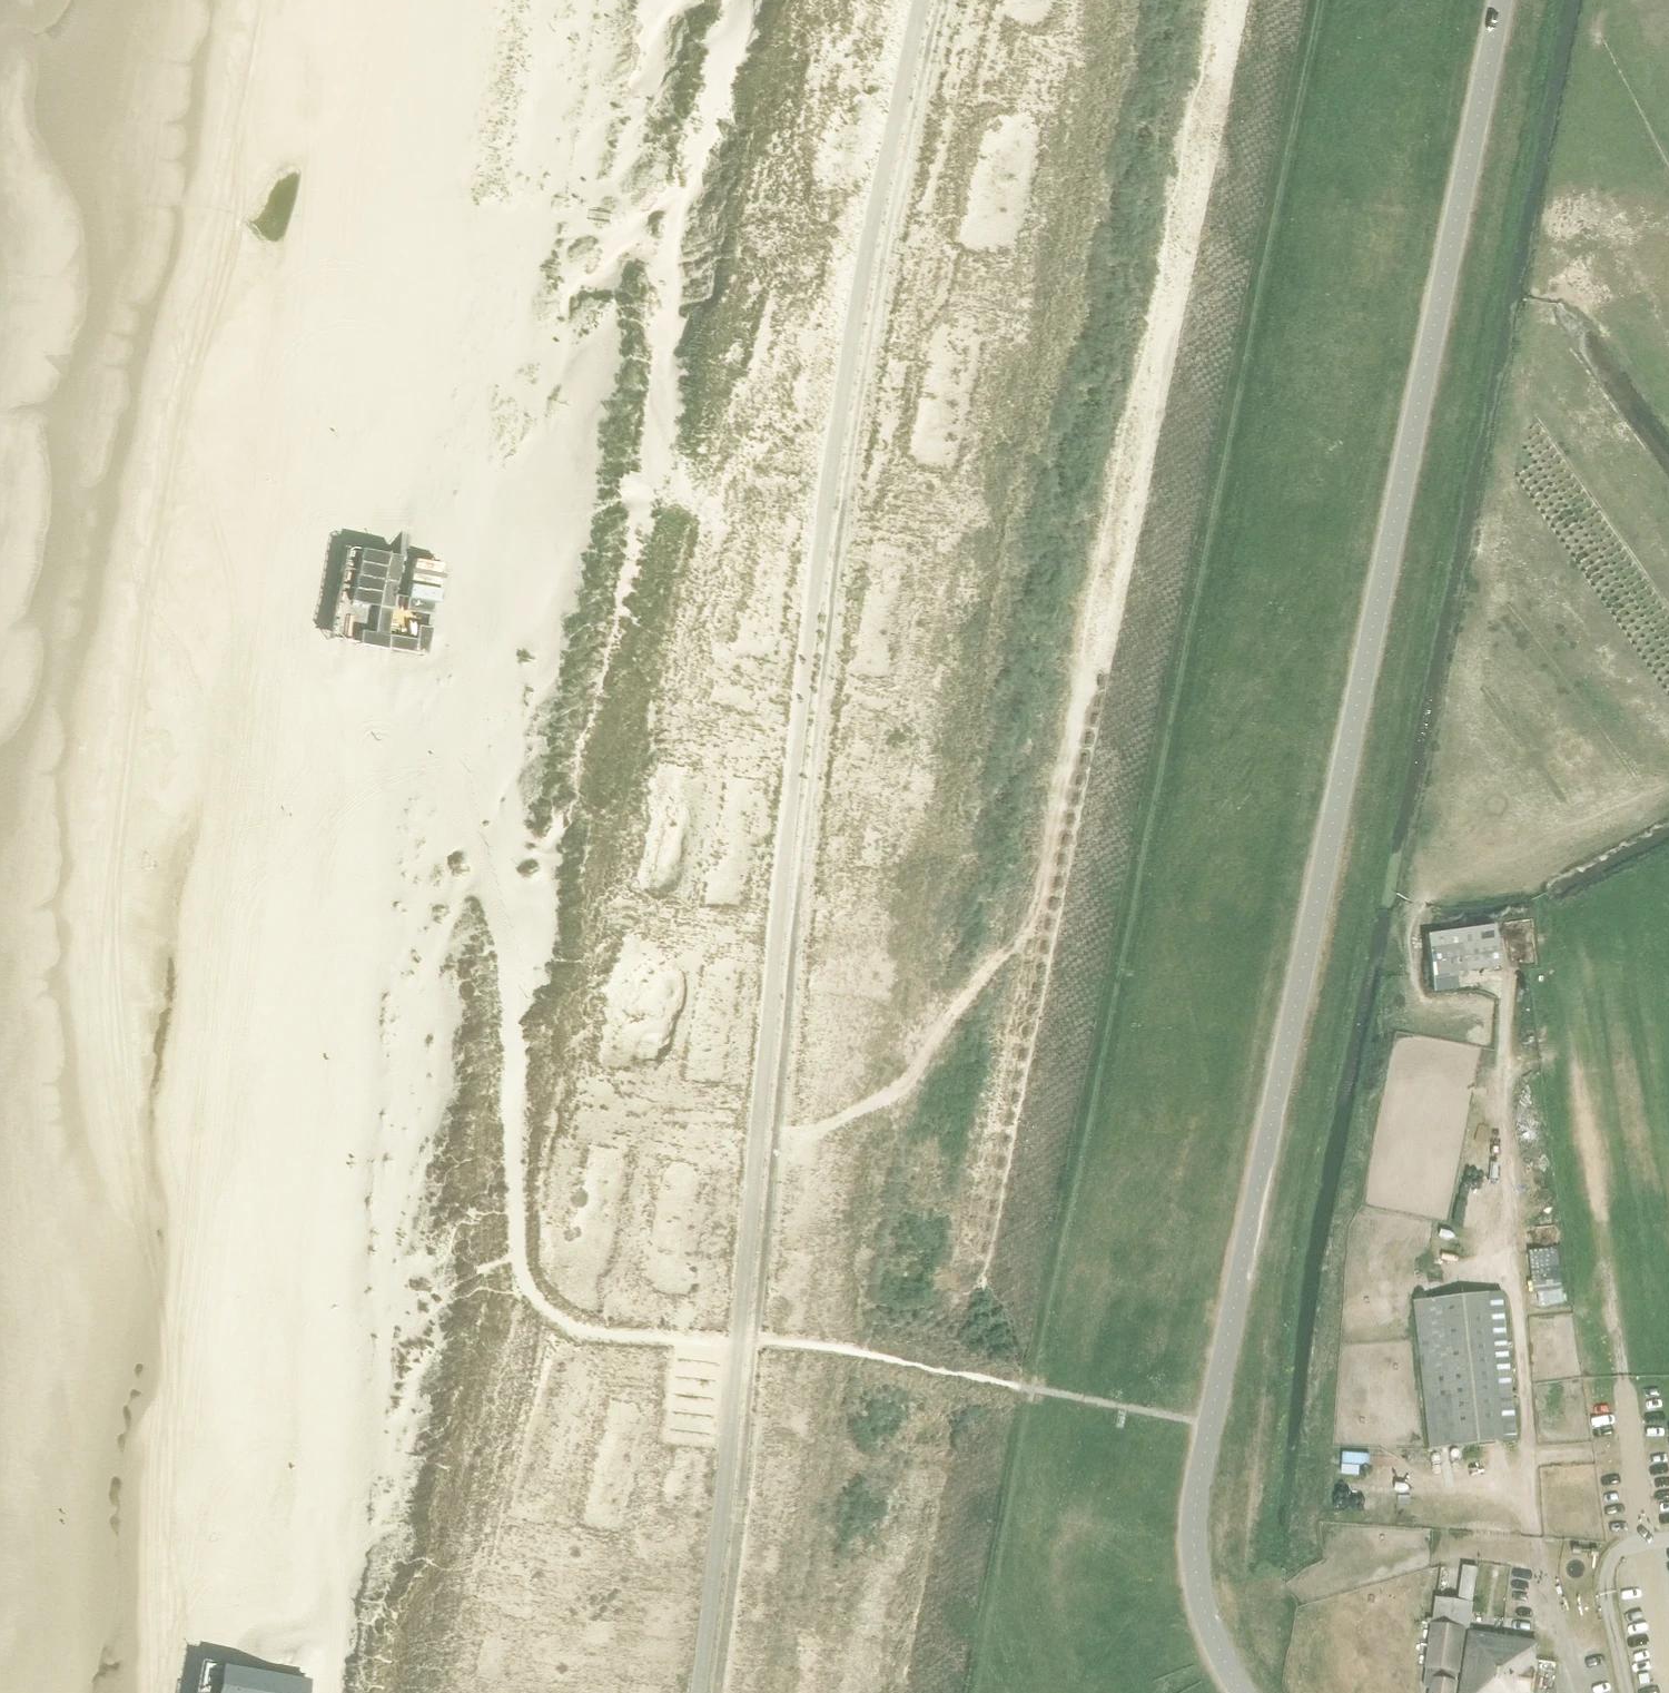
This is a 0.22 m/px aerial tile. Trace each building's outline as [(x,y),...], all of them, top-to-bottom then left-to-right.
[(439,563),(348,546),(332,634),(420,650),(439,563)] [(1425,933),(1431,975),(1499,965),(1492,923),(1425,933)] [(1557,1248),(1530,1251),(1530,1255),(1531,1261),(1534,1291),(1538,1291),(1540,1306),(1563,1303),(1560,1284),(1557,1248)] [(1489,1293),(1415,1301),(1430,1450),(1504,1442),(1517,1441),(1502,1292),(1489,1293)] [(1477,1568),(1463,1566),(1458,1601),(1437,1598),(1425,1688),(1431,1688),(1431,1692),(1456,1692),(1464,1629),(1470,1629),(1474,1603),(1472,1602),(1477,1568)] [(1460,1692),(1533,1692),(1538,1662),(1533,1662),(1536,1641),(1469,1631),(1460,1692)] [(307,1679),(202,1660),(196,1692),(304,1692),(307,1679)]
